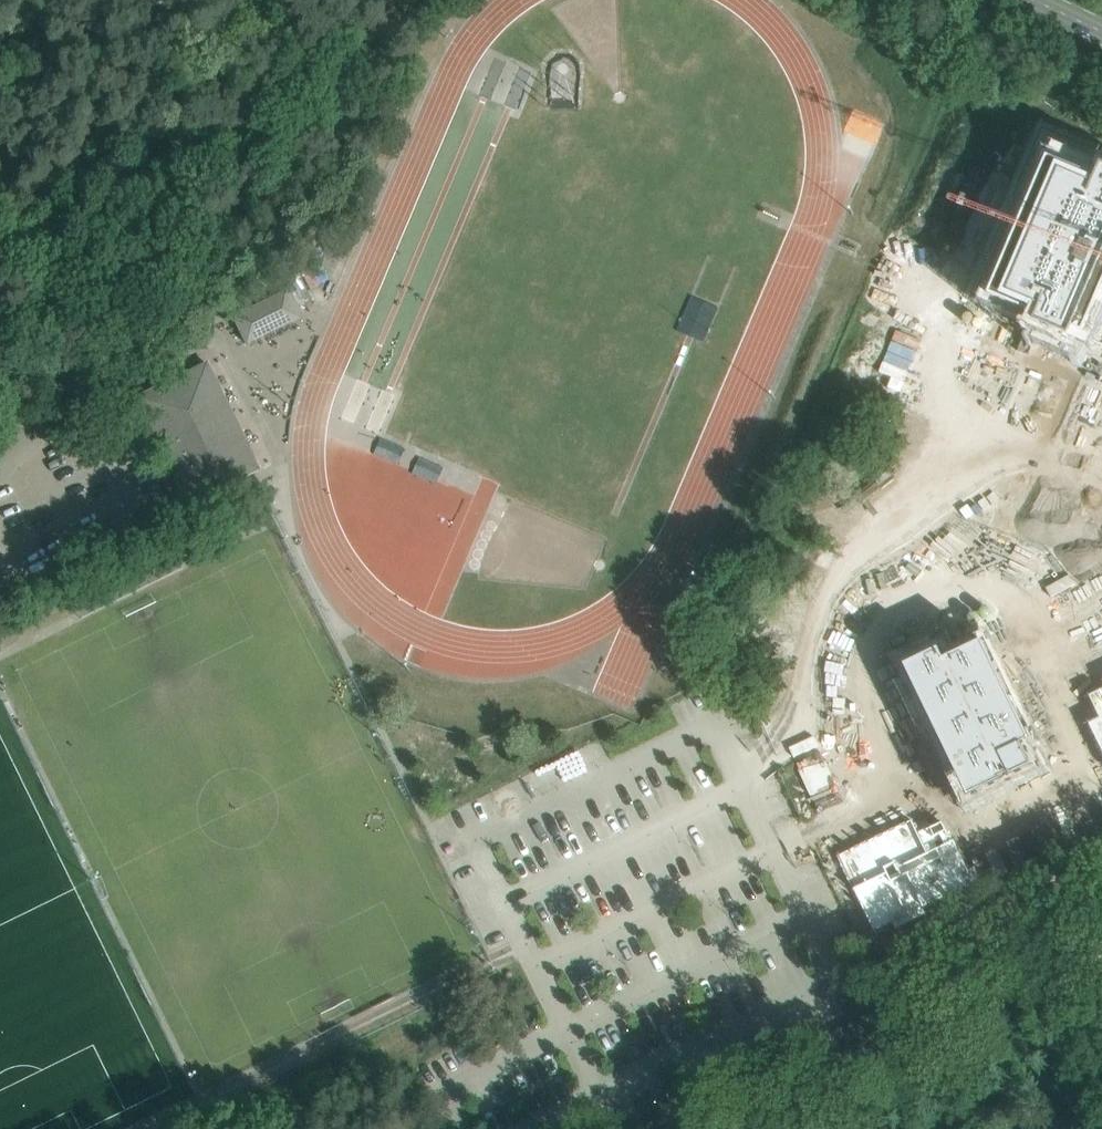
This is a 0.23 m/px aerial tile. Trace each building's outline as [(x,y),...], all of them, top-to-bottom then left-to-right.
[(974,293),(996,302),(1019,312),(1039,321),(1037,327),(1071,342),(1075,334),(1087,339),(1093,342),(1101,346),(1101,155),(1043,130),(1023,177),(1022,179),(985,268),(984,270),(974,293)] [(233,317),(246,343),(299,317),(286,291),(233,317)] [(207,362),(139,396),(183,486),(181,487),(189,504),(260,469),(207,362)] [(940,651),(906,667),(970,799),(1034,769),(1023,747),(1032,743),(983,643),(945,661),(940,651)] [(1081,706),(1089,722),(1088,723),(1101,752),(1101,689),(1088,696),(1090,701),(1081,706)] [(913,819),(849,850),(861,875),(849,881),(860,902),(874,932),(969,886),(963,873),(969,870),(961,852),(961,851),(955,839),(952,840),(950,836),(942,820),(935,823),(931,814),(914,822),(913,819)]
